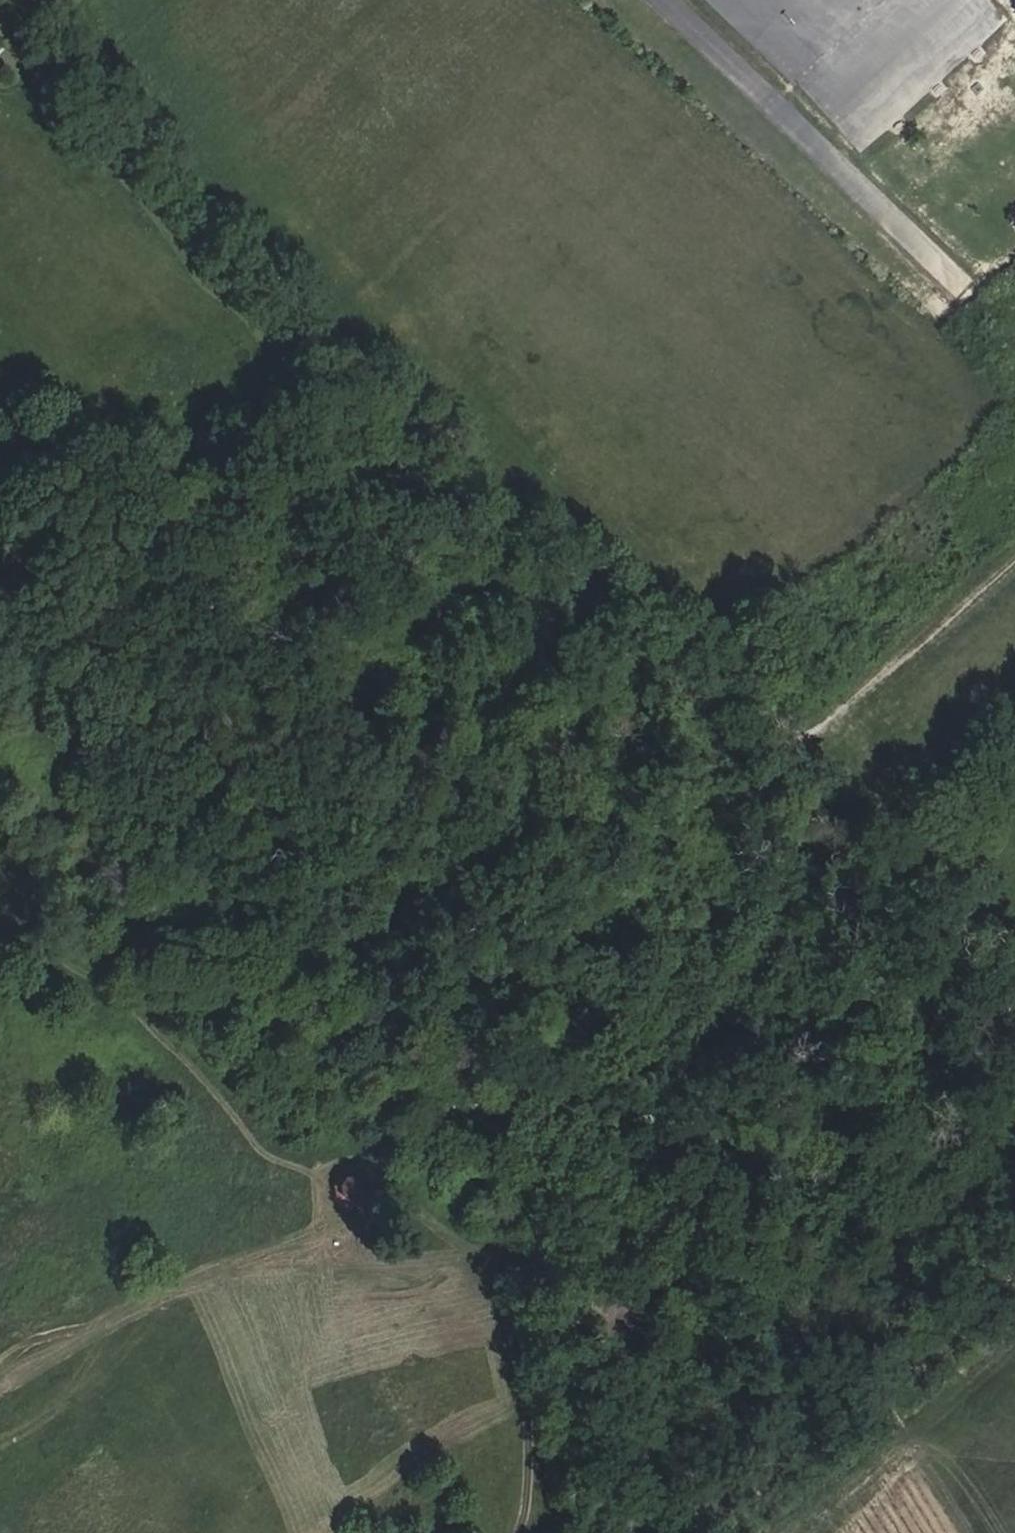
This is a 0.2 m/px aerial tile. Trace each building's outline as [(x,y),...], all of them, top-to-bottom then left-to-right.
[(361,1197),(364,1192),(364,1186),(362,1183),(355,1176),(350,1175),(344,1177),(340,1180),(337,1185),(336,1189),(337,1194),(339,1198),(343,1201),(348,1203),(352,1203),(358,1200),(361,1197)]
